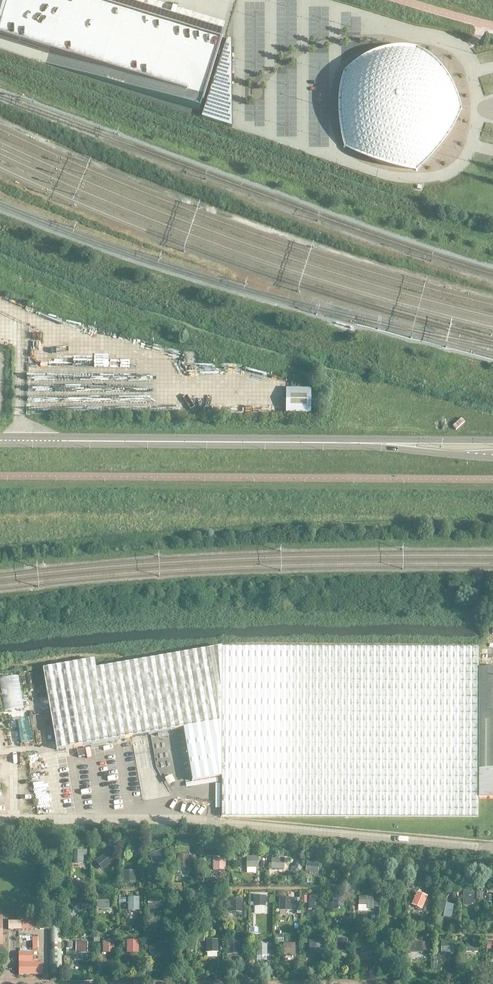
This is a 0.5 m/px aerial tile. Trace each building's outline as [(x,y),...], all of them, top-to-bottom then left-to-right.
[(2,22),(0,28),(0,33),(50,50),(47,61),(200,111),(203,99),(224,36),(223,36),(223,37),(109,0),(0,0),(0,21),(2,22)] [(226,38),(202,118),(233,127),(232,40),(226,38)] [(459,112),(460,109),(460,108),(458,103),(456,97),(455,97),(452,92),(453,92),(453,91),(450,86),(449,84),(448,82),(447,80),(446,78),(444,76),(443,75),(442,73),(439,70),(436,66),(433,63),(429,59),(426,56),(421,52),(416,49),(416,48),(414,48),(412,48),(411,48),(409,48),(408,48),(404,49),(402,49),(400,49),(399,49),(397,49),(395,50),(389,51),(385,52),(383,52),(381,53),(379,54),(377,54),(374,55),(372,56),(370,57),(368,58),(366,59),(364,59),(363,60),(361,61),(357,63),(355,65),(353,66),(351,67),(349,68),(347,70),(345,71),(345,72),(344,74),(344,75),(343,77),(343,78),(342,80),(342,82),(342,83),(341,85),(341,87),(340,90),(340,92),(340,94),(341,94),(340,102),(339,102),(339,108),(339,115),(340,115),(341,123),(340,123),(340,126),(340,128),(341,129),(341,131),(341,133),(342,134),(342,136),(343,138),(343,140),(344,142),(344,144),(345,146),(346,146),(347,147),(348,148),(349,149),(351,150),(352,151),(355,153),(361,156),(363,157),(365,158),(368,159),(370,160),(373,161),(379,163),(385,165),(389,166),(396,168),(404,169),(408,169),(409,169),(411,169),(412,169),(414,169),(416,169),(418,168),(419,167),(420,166),(422,165),(423,164),(426,161),(429,159),(433,155),(436,151),(439,148),(442,144),(450,131),(453,126),(452,125),(455,120),(456,120),(458,115),(459,112)] [(286,413),(311,413),(311,389),(286,389),(286,413)] [(478,817),(478,798),(478,669),(479,649),(222,648),(95,669),(94,660),(43,669),(43,671),(57,750),(183,728),(192,782),(221,776),(221,816),(478,817)] [(478,669),(478,798),(492,798),(492,669),(478,669)] [(115,849),(103,849),(103,862),(115,862),(115,849)] [(168,849),(156,849),(156,862),(168,862),(168,849)] [(259,855),(247,855),(247,867),(259,867),(259,855)] [(195,856),(182,856),(182,869),(195,869),(195,856)] [(272,868),(285,868),(285,858),(273,857),(272,868)] [(214,868),(226,869),(226,859),(215,858),(214,868)] [(323,860),(310,860),(310,873),(323,873),(323,860)] [(136,870),(127,870),(127,882),(136,882),(136,870)] [(255,895),(255,912),(266,912),(266,894),(255,895)] [(430,894),(418,894),(418,906),(430,906),(430,894)] [(481,894),(469,894),(469,906),(481,906),(481,894)] [(310,907),(320,907),(320,895),(310,895),(310,907)] [(360,895),(360,909),(370,910),(370,901),(365,901),(365,898),(373,898),(373,896),(360,895)] [(77,897),(70,906),(80,914),(87,904),(77,897)] [(246,898),(234,898),(234,911),(246,911),(246,898)] [(295,898),(283,898),(283,911),(295,911),(295,898)] [(347,898),(335,898),(335,910),(347,910),(347,898)] [(142,899),(130,899),(130,912),(142,912),(142,899)] [(220,938),(208,938),(208,950),(220,950),(220,938)] [(273,938),(260,938),(260,951),(273,951),(273,938)] [(324,938),(312,938),(312,951),(324,951),(324,938)] [(377,938),(365,938),(365,951),(377,951),(377,938)] [(116,939),(104,939),(104,951),(116,951),(116,939)] [(167,939),(154,939),(154,951),(167,951),(167,939)] [(140,952),(139,940),(127,940),(127,952),(140,952)] [(89,959),(89,941),(76,941),(76,959),(89,959)] [(442,952),(455,952),(454,941),(442,941),(442,952)] [(296,954),(296,943),(287,943),(287,954),(296,954)] [(424,944),(412,944),(412,956),(424,956),(424,944)] [(483,944),(471,944),(471,956),(483,956),(483,944)] [(41,975),(40,963),(21,963),(17,963),(17,975),(41,975)]
